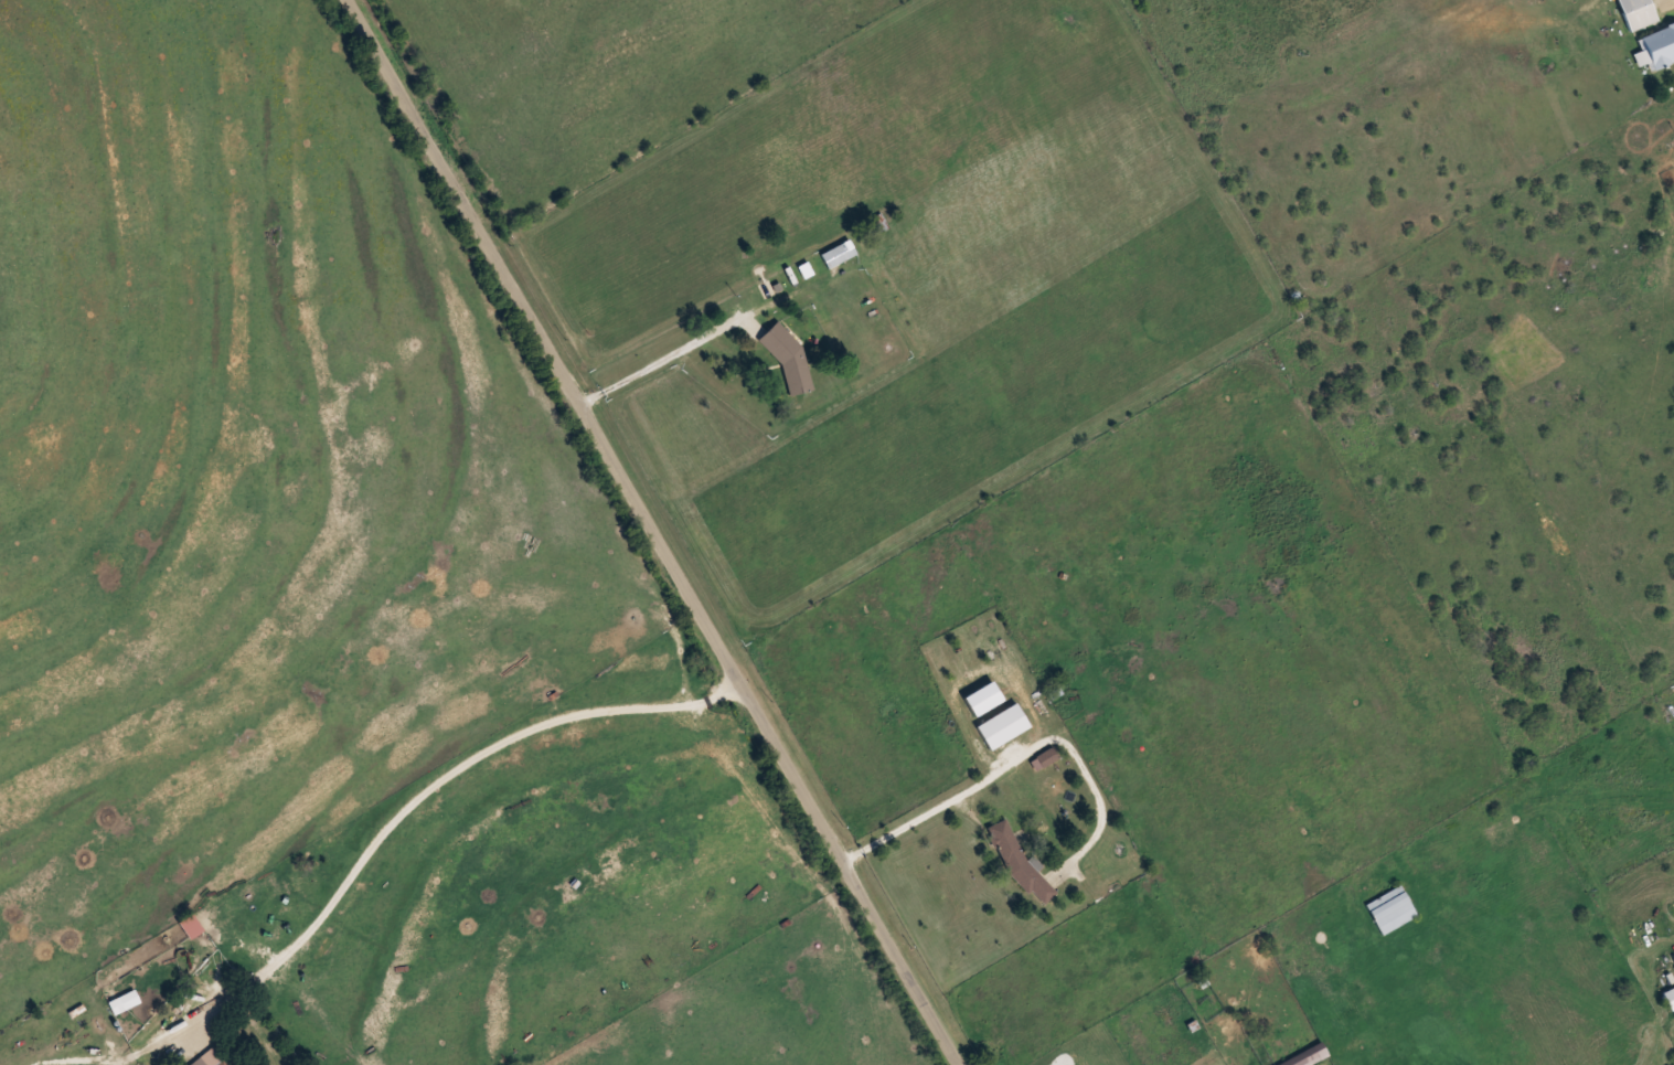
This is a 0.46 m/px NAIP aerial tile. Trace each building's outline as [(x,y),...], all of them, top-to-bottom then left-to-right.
[(1649,0),(1617,0),(1630,30),(1657,19),(1649,0)] [(1636,36),(1641,50),(1632,53),(1637,65),(1646,62),(1649,69),(1673,61),(1673,23),(1636,36)] [(856,254),(849,239),(820,254),(827,269),(856,254)] [(990,750),(1030,726),(1016,702),(976,725),(990,750)] [(986,828),(1003,866),(1040,905),(1046,902),(1055,894),(1053,889),(1024,857),(1006,819),(986,828)] [(1379,934),(1416,917),(1402,885),(1365,902),(1379,934)] [(191,937),(203,929),(192,913),(180,921),(191,937)] [(1662,995),(1673,1010),(1673,985),(1662,995)] [(140,1002),(135,989),(108,1001),(114,1014),(140,1002)] [(1322,1042),(1274,1064),(1310,1064),(1328,1056),(1322,1042)] [(214,1046),(188,1064),(189,1064),(228,1064),(214,1046)]
